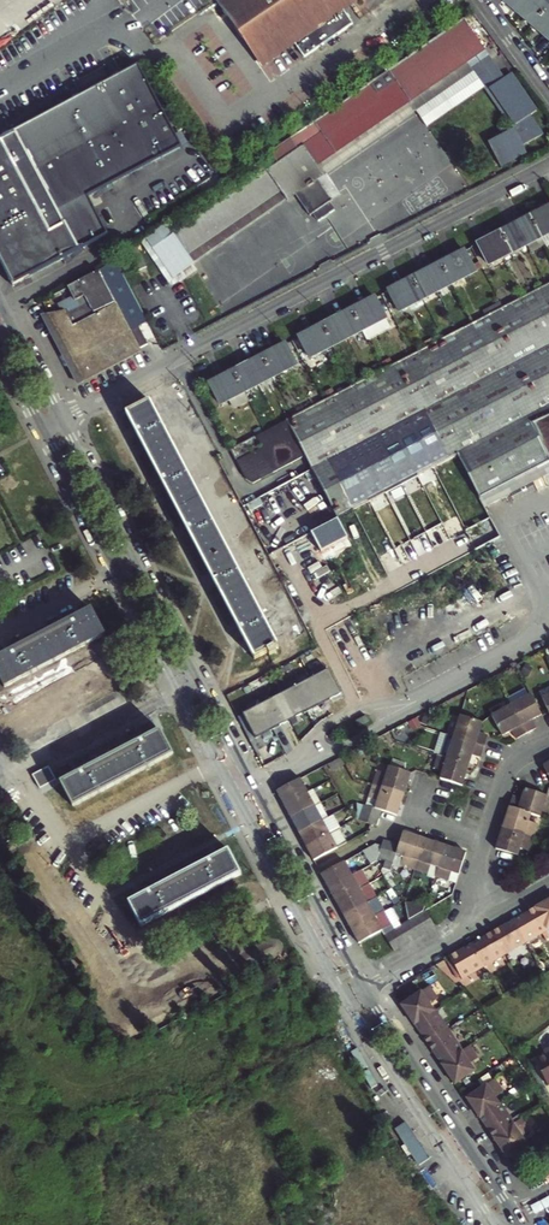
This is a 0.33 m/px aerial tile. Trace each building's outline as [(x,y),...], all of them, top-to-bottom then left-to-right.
[(215,1),(226,16),(238,8),(262,45),(256,49),(266,63),(360,0),(217,0),(215,1)] [(509,2),(521,13),(533,0),(511,0),(509,2)] [(548,8),(540,0),(533,0),(521,13),(534,25),(548,8)] [(238,8),(226,16),(260,67),(266,63),(256,49),(262,45),(238,8)] [(548,8),(534,25),(546,35),(548,32),(548,8)] [(176,282),(197,267),(189,256),(283,191),(290,203),(292,202),(291,201),(299,195),(314,216),(312,217),(313,219),(317,216),(322,224),(338,213),(332,204),(318,182),(324,178),(324,179),(325,178),(318,167),(484,52),(486,53),(487,52),(464,19),(295,135),(303,147),(154,250),(176,282)] [(342,198),(328,176),(418,114),(428,129),(484,90),(512,129),(496,141),(498,144),(514,133),(515,124),(490,88),(493,85),(489,80),(499,73),(502,76),(504,75),(487,52),(486,53),(484,52),(318,167),(325,178),(324,179),(324,178),(318,182),(332,204),(335,201),(336,203),(342,198)] [(139,69),(0,141),(0,259),(14,285),(108,238),(88,198),(181,149),(139,69)] [(514,133),(498,144),(491,150),(505,170),(529,153),(524,147),(543,134),(530,115),(536,110),(510,73),(503,78),(502,76),(499,73),(489,80),(493,85),(490,88),(515,124),(514,133)] [(197,267),(290,203),(283,191),(189,256),(197,267)] [(531,217),(541,237),(548,233),(548,207),(531,217)] [(531,217),(517,225),(527,245),(541,237),(531,217)] [(527,245),(517,225),(502,232),(512,253),(527,245)] [(490,264),(512,253),(502,232),(479,244),(490,264)] [(543,238),(530,244),(533,250),(546,245),(543,238)] [(150,269),(139,248),(130,252),(141,274),(150,269)] [(465,252),(442,264),(452,283),(476,271),(465,252)] [(140,327),(149,322),(116,260),(96,273),(78,282),(89,303),(70,314),(68,310),(59,315),(44,318),(78,383),(103,371),(149,344),(140,327)] [(442,264),(427,271),(438,291),(452,283),(442,264)] [(423,299),(438,291),(427,271),(412,279),(423,299)] [(400,311),(423,299),(412,279),(390,291),(400,311)] [(83,297),(76,283),(69,288),(76,301),(83,297)] [(548,285),(533,293),(503,308),(473,324),(459,331),(444,339),(413,355),(384,371),(368,379),(354,386),(324,402),(294,418),(287,422),(337,518),(456,454),(479,497),(548,465),(548,284),(548,285)] [(376,298),(353,310),(363,330),(386,318),(376,298)] [(363,330),(353,310),(337,318),(347,338),(363,330)] [(337,318),(323,326),(333,345),(347,338),(337,318)] [(309,357),(333,345),(323,326),(299,338),(309,357)] [(286,344),(262,357),(272,377),(296,364),(286,344)] [(272,377),(262,357),(248,365),(258,384),(272,377)] [(258,384),(248,365),(233,372),(244,392),(258,384)] [(233,372),(210,384),(220,404),(244,392),(233,372)] [(247,393),(233,398),(236,407),(250,401),(247,393)] [(150,402),(126,414),(255,658),(269,651),(271,655),(277,652),(275,648),(280,646),(150,402)] [(230,451),(238,465),(263,451),(256,438),(230,451)] [(0,660),(0,676),(6,687),(105,635),(92,612),(0,660)] [(328,670),(244,713),(256,737),(340,694),(328,670)] [(541,698),(548,714),(548,715),(548,694),(541,698)] [(530,696),(510,706),(526,735),(535,730),(531,721),(541,716),(530,696)] [(491,715),(502,736),(510,732),(514,740),(526,735),(510,706),(491,715)] [(373,720),(368,713),(354,720),(358,728),(373,720)] [(452,737),(485,747),(489,736),(479,733),(482,724),(481,724),(459,716),(452,737)] [(161,732),(61,784),(74,806),(173,754),(161,732)] [(481,759),(485,747),(452,737),(445,758),(469,765),(472,755),(481,759)] [(462,787),(469,765),(445,758),(437,755),(432,768),(441,771),(438,779),(462,787)] [(47,765),(32,774),(41,788),(55,779),(47,765)] [(405,796),(412,775),(390,767),(388,775),(379,772),(374,786),(405,796)] [(307,794),(299,780),(277,792),(285,806),(307,794)] [(405,796),(374,786),(370,799),(379,802),(376,810),(382,812),(399,817),(405,796)] [(547,796),(525,789),(521,799),(513,796),(509,807),(532,815),(540,817),(547,796)] [(293,821),(315,809),(307,794),(285,806),(293,821)] [(364,806),(361,814),(379,820),(382,812),(376,810),(364,806)] [(529,822),(532,815),(509,807),(502,828),(533,838),(537,825),(529,822)] [(300,834),(322,822),(315,809),(293,821),(300,834)] [(377,828),(379,820),(361,814),(358,822),(371,826),(377,828)] [(307,847),(329,835),(322,822),(300,834),(307,847)] [(533,838),(502,828),(495,849),(518,856),(520,850),(528,853),(533,838)] [(338,830),(329,835),(307,847),(315,861),(346,844),(338,830)] [(404,834),(400,847),(397,857),(404,860),(401,869),(414,873),(425,841),(404,834)] [(445,848),(425,841),(414,873),(428,877),(431,868),(437,871),(445,848)] [(377,860),(386,863),(392,844),(383,842),(381,847),(377,860)] [(392,844),(386,863),(394,865),(397,857),(400,847),(392,844)] [(445,848),(437,871),(434,880),(448,884),(451,875),(459,878),(467,855),(445,848)] [(228,851),(131,904),(143,926),(241,875),(228,851)] [(330,888),(352,877),(344,862),(322,874),(330,888)] [(338,902),(360,890),(352,877),(330,888),(338,902)] [(345,917),(367,905),(360,890),(338,902),(345,917)] [(353,930),(374,918),(385,912),(378,899),(367,905),(345,917),(353,930)] [(540,912),(548,928),(548,901),(545,904),(547,908),(540,912)] [(547,908),(545,904),(537,908),(540,912),(547,908)] [(516,920),(529,943),(548,932),(548,928),(540,912),(537,908),(530,912),(531,915),(526,918),(524,915),(516,920)] [(423,914),(419,917),(427,932),(434,928),(426,913),(423,914)] [(419,917),(412,921),(420,936),(427,932),(419,917)] [(360,944),(382,932),(374,918),(353,930),(360,944)] [(502,928),(495,932),(508,955),(529,943),(516,920),(508,925),(509,928),(504,931),(502,928)] [(409,922),(405,924),(414,940),(420,936),(412,921),(409,922)] [(405,924),(398,928),(406,944),(414,940),(405,924)] [(398,928),(391,932),(399,948),(406,944),(398,928)] [(391,932),(384,936),(393,952),(399,948),(391,932)] [(508,955),(495,932),(488,936),(489,939),(484,942),(482,939),(474,944),(487,967),(508,955)] [(487,967),(474,944),(465,949),(467,952),(462,955),(460,952),(452,956),(466,979),(487,967)] [(429,984),(401,1003),(409,1016),(414,1013),(418,1020),(434,1009),(430,1003),(438,997),(429,984)] [(434,1009),(418,1020),(414,1023),(420,1031),(422,1029),(426,1035),(423,1036),(428,1043),(449,1028),(435,1008),(434,1009)] [(414,1013),(409,1016),(414,1023),(418,1020),(414,1013)] [(437,1056),(442,1063),(463,1049),(449,1028),(428,1043),(433,1051),(436,1049),(440,1054),(437,1056)] [(463,1049),(442,1063),(451,1077),(455,1073),(460,1081),(476,1070),(471,1062),(480,1057),(470,1043),(463,1049)] [(536,1060),(548,1084),(548,1053),(536,1060)] [(451,1077),(456,1084),(460,1081),(455,1073),(451,1077)] [(495,1077),(466,1096),(475,1109),(479,1106),(484,1113),(500,1102),(495,1095),(503,1090),(495,1077)] [(488,1128),(494,1136),(515,1122),(501,1101),(500,1102),(484,1113),(480,1116),(484,1123),(486,1121),(490,1127),(488,1128)] [(480,1116),(484,1113),(479,1106),(475,1109),(480,1116)] [(531,1129),(522,1117),(515,1122),(494,1136),(502,1149),(506,1146),(511,1154),(528,1143),(523,1135),(531,1129)] [(430,1162),(405,1125),(396,1131),(421,1168),(430,1162)] [(506,1146),(502,1149),(508,1157),(511,1154),(506,1146)]
